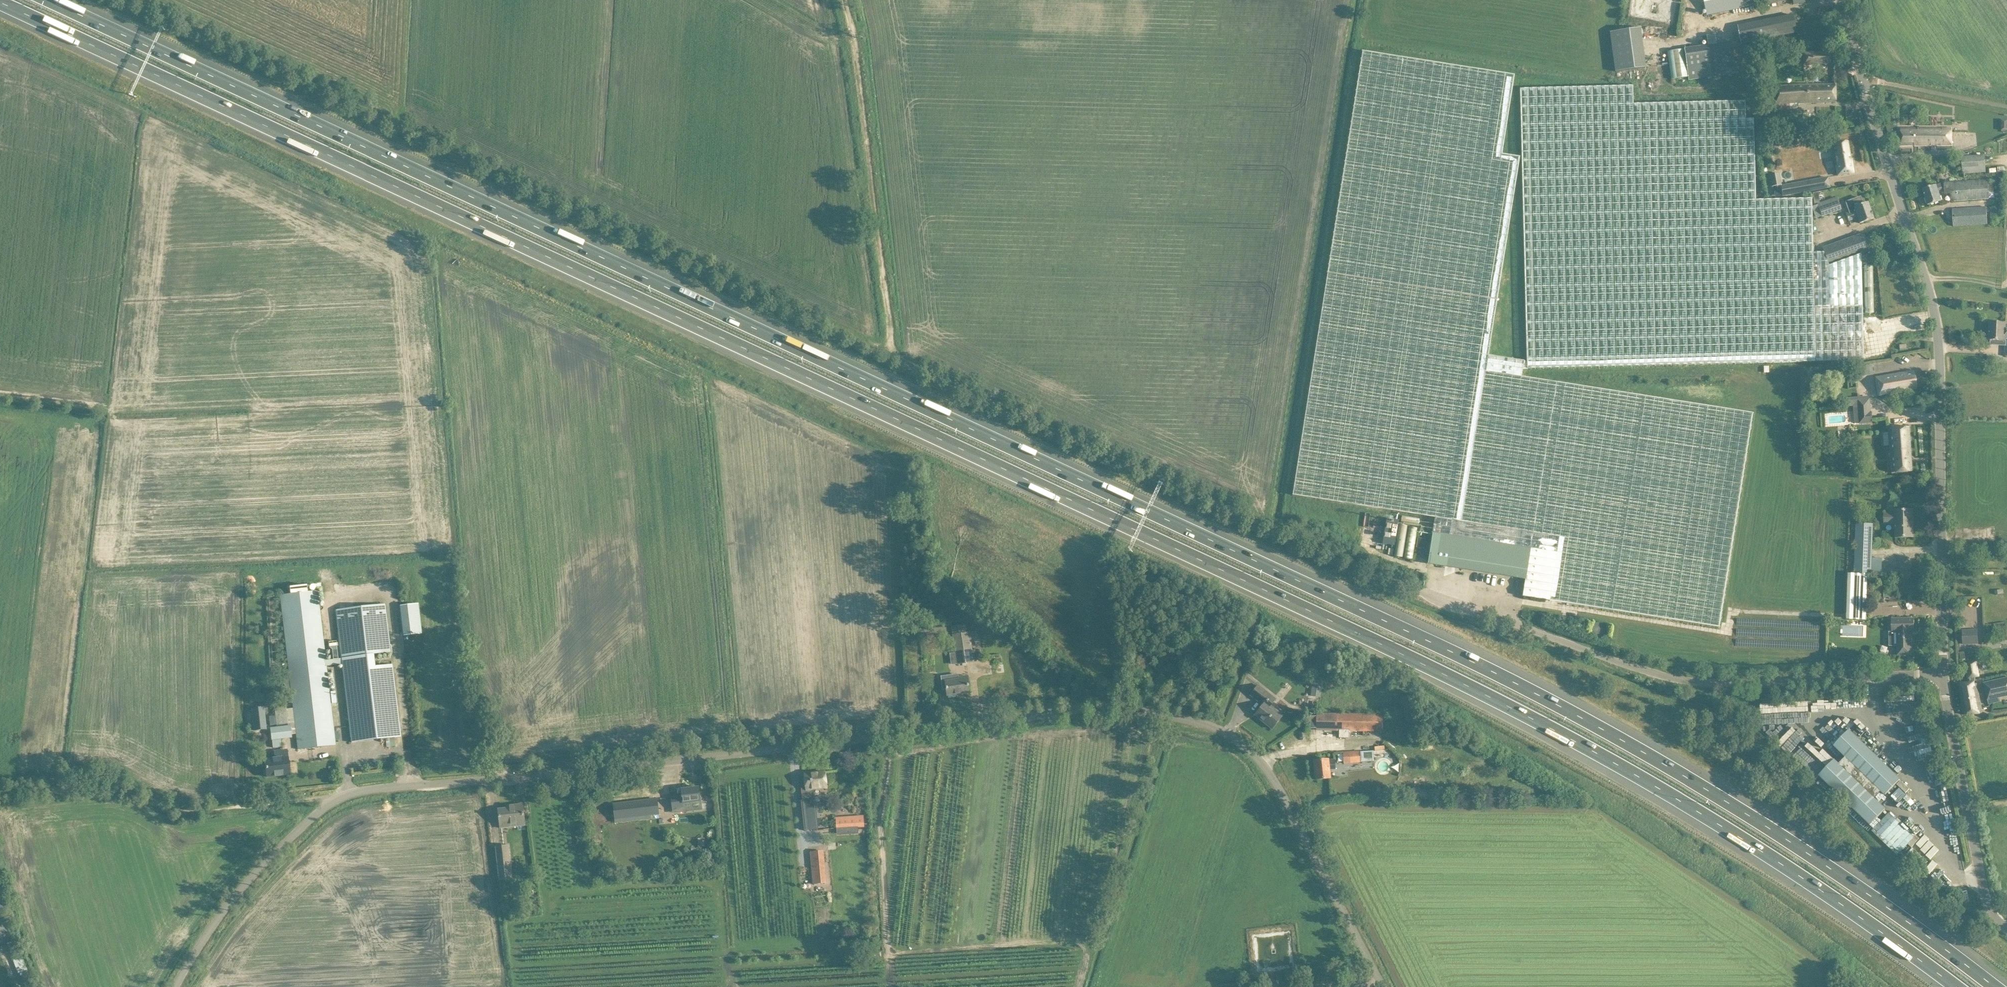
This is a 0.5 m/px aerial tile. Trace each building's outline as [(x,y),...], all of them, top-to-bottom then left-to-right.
[(1706,14),(1767,2),(1767,4),(1788,0),(1703,0),(1706,14)] [(1740,44),(1796,33),(1792,15),(1737,26),(1740,44)] [(1645,68),(1640,28),(1610,32),(1615,72),(1645,68)] [(1732,58),(1734,57),(1731,42),(1731,41),(1716,43),(1714,33),(1706,35),(1707,44),(1683,48),(1688,80),(1736,73),(1732,58)] [(1687,77),(1683,49),(1667,51),(1671,79),(1687,77)] [(1327,273),(1293,495),(1435,518),(1428,563),(1526,579),(1523,596),(1720,627),(1723,606),(1723,604),(1753,413),(1521,376),(1522,369),(1526,369),(1527,369),(1526,361),(1488,355),(1519,157),(1501,154),(1514,75),(1362,51),(1327,273)] [(1830,64),(1830,52),(1802,53),(1802,65),(1830,64)] [(1774,85),(1775,109),(1798,108),(1797,103),(1835,102),(1835,84),(1797,85),(1774,85)] [(1822,248),(1823,252),(1812,253),(1811,198),(1755,200),(1753,119),(1745,119),(1744,101),(1632,104),(1632,86),(1519,89),(1526,361),(1527,369),(1863,360),(1860,254),(1869,251),(1863,234),(1822,248)] [(1901,128),(1901,146),(1951,144),(1951,128),(1901,128)] [(1832,144),(1837,175),(1853,173),(1848,141),(1832,144)] [(1962,157),(1963,173),(1985,172),(1985,156),(1962,157)] [(1779,175),(1769,176),(1771,187),(1776,186),(1777,191),(1781,190),(1780,186),(1781,186),(1781,185),(1779,175)] [(1781,186),(1780,186),(1781,190),(1782,196),(1792,194),(1800,193),(1829,187),(1828,178),(1808,181),(1798,183),(1781,186)] [(1944,183),(1945,193),(1951,193),(1952,201),(1988,199),(1987,180),(1944,183)] [(1939,193),(1943,191),(1941,184),(1936,185),(1923,189),(1928,205),(1941,201),(1939,193)] [(1855,211),(1846,214),(1848,221),(1858,218),(1860,223),(1864,222),(1873,219),(1867,202),(1862,204),(1860,197),(1851,200),(1854,207),(1855,211)] [(1817,205),(1821,216),(1841,209),(1837,198),(1817,205)] [(1952,209),(1953,226),(1987,224),(1986,207),(1952,209)] [(1989,207),(1990,219),(1992,219),(1992,223),(2001,223),(2000,218),(2002,218),(2001,207),(1989,207)] [(2005,356),(2006,356),(2006,326),(2005,325),(2005,323),(1990,322),(1989,340),(2006,341),(2005,356)] [(1854,366),(1856,376),(1865,375),(1863,364),(1854,366)] [(1875,377),(1878,394),(1916,389),(1914,372),(1875,377)] [(1859,424),(1871,423),(1870,413),(1858,414),(1859,424)] [(1908,427),(1888,428),(1888,432),(1889,445),(1891,473),(1902,472),(1912,472),(1908,427)] [(1896,510),(1896,513),(1884,513),(1884,523),(1896,523),(1896,537),(1913,537),(1912,510),(1896,510)] [(1382,544),(1394,546),(1398,520),(1386,518),(1382,544)] [(1847,619),(1866,620),(1867,574),(1871,575),(1873,524),(1856,523),(1856,524),(1852,524),(1852,530),(1856,530),(1854,573),(1848,573),(1847,619)] [(1418,538),(1416,548),(1424,549),(1425,539),(1418,538)] [(334,735),(326,666),(341,664),(342,671),(350,743),(400,737),(392,665),(374,667),(372,654),(390,652),(385,604),(335,609),(340,658),(325,659),(317,590),(279,595),(288,670),(295,724),(297,739),(298,749),(335,745),(334,735)] [(418,604),(400,606),(403,635),(421,633),(418,604)] [(1911,655),(1911,632),(1914,632),(1914,618),(1904,619),(1891,619),(1892,632),(1897,632),(1897,637),(1898,655),(1911,655)] [(2003,625),(1994,626),(1995,633),(2004,631),(2003,625)] [(959,627),(952,627),(953,634),(957,664),(973,662),(970,639),(977,638),(976,631),(969,632),(967,633),(966,626),(959,627)] [(1980,644),(1978,631),(1964,632),(1966,646),(1980,644)] [(1982,713),(1977,684),(1975,684),(1975,677),(1979,676),(1976,661),(1965,663),(1968,678),(1970,678),(1970,684),(1959,685),(1964,715),(1965,715),(1982,713)] [(1162,665),(1157,669),(1160,674),(1165,670),(1162,665)] [(946,689),(947,695),(969,692),(967,676),(959,677),(959,679),(959,680),(958,673),(941,676),(943,689),(946,689)] [(1310,695),(1320,697),(1322,678),(1313,677),(1310,695)] [(1984,684),(1988,700),(2006,695),(2006,678),(1984,684)] [(1250,695),(1263,705),(1255,715),(1272,729),(1282,716),(1270,707),(1276,699),(1258,685),(1250,695)] [(265,730),(263,715),(263,708),(251,709),(252,715),(254,731),(265,730)] [(287,710),(276,710),(277,723),(287,723),(287,710)] [(1316,730),(1382,731),(1383,715),(1323,714),(1323,716),(1316,716),(1316,730)] [(291,734),(290,725),(270,727),(271,740),(272,740),(272,743),(281,742),(280,738),(291,737),(291,734)] [(1834,760),(1819,775),(1870,825),(1885,809),(1874,798),(1881,791),(1885,795),(1900,779),(1849,730),(1834,746),(1846,757),(1839,764),(1834,760)] [(275,759),(264,760),(266,777),(289,774),(287,750),(274,752),(275,759)] [(1360,761),(1373,760),(1372,751),(1360,751),(1360,750),(1342,752),(1343,764),(1360,762),(1360,761)] [(1329,770),(1335,769),(1334,760),(1328,760),(1328,759),(1314,761),(1316,780),(1330,778),(1329,770)] [(806,789),(801,789),(805,828),(808,827),(808,829),(818,828),(814,800),(813,800),(812,794),(813,794),(812,791),(812,789),(827,787),(825,772),(804,774),(806,789)] [(673,808),(679,808),(679,804),(692,802),(693,806),(693,808),(695,809),(697,809),(699,809),(700,807),(700,805),(700,801),(701,801),(699,787),(681,789),(682,796),(672,797),(673,808)] [(649,800),(613,804),(615,819),(650,814),(649,800)] [(1946,803),(1932,809),(1943,831),(1956,825),(1946,803)] [(498,809),(500,819),(501,828),(503,828),(503,827),(501,827),(501,823),(511,822),(511,825),(525,823),(523,804),(507,806),(508,808),(498,809)] [(1874,829),(1900,854),(1910,844),(1917,851),(1926,841),(1893,810),(1874,829)] [(835,817),(836,829),(864,827),(863,815),(835,817)] [(496,846),(500,880),(512,878),(508,845),(496,846)] [(822,851),(811,852),(813,884),(825,883),(822,851)] [(9,915),(0,919),(0,938),(16,932),(9,915)] [(6,943),(12,958),(18,956),(12,941),(6,943)]
